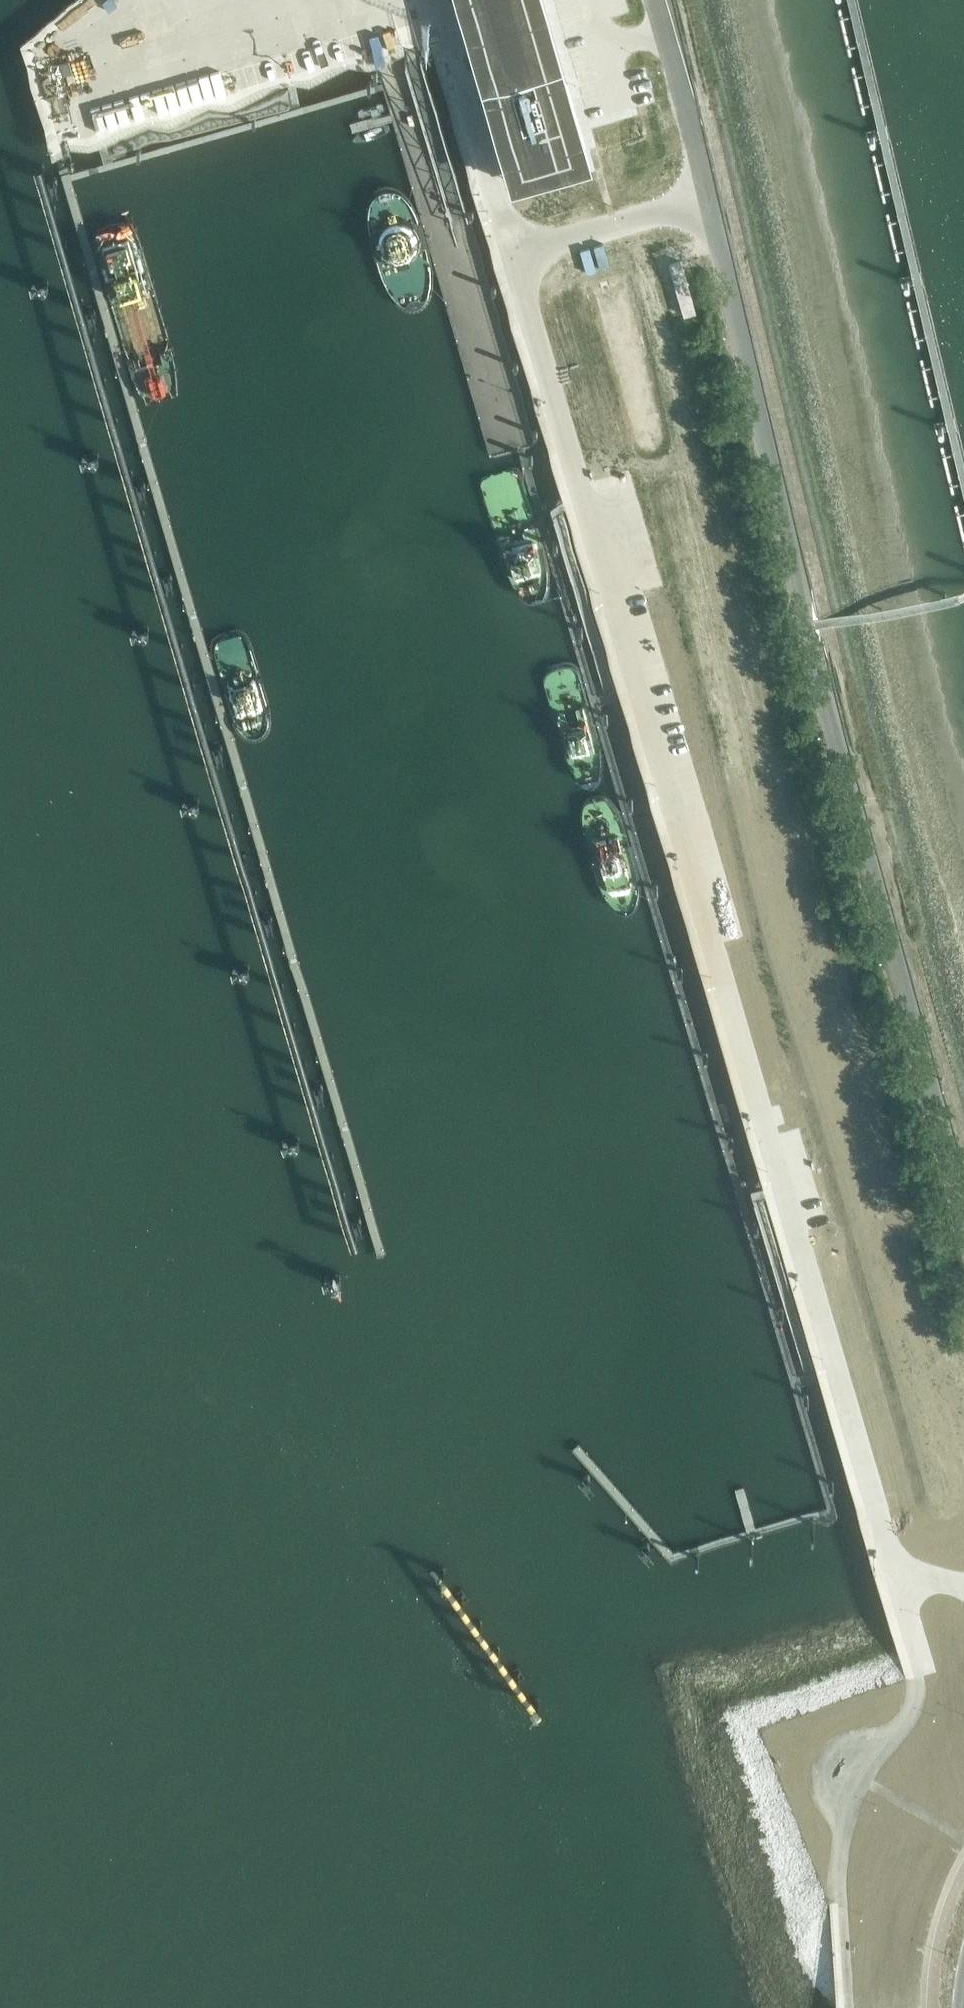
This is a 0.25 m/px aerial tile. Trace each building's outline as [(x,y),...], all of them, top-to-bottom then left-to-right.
[(508,170),(512,185),(591,162),(586,148),(544,0),(459,0),(508,170)] [(682,261),(670,265),(684,315),(696,312),(682,261)]
